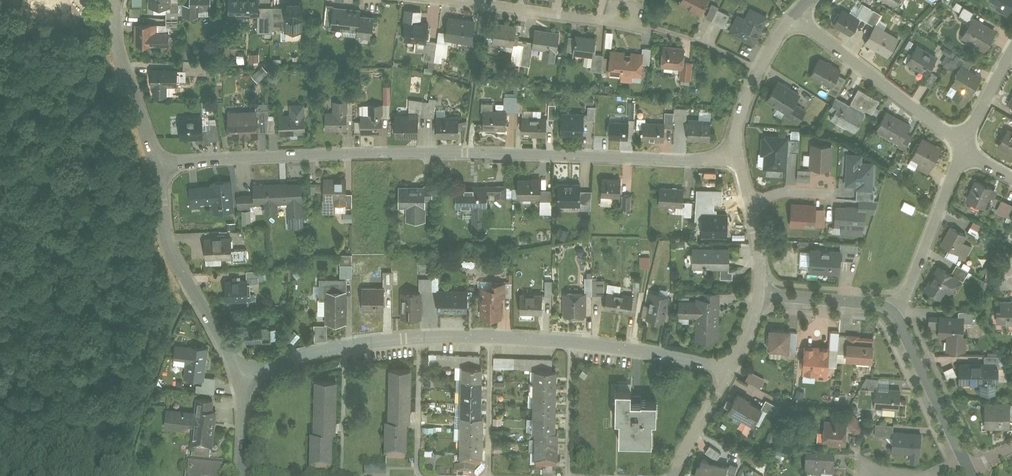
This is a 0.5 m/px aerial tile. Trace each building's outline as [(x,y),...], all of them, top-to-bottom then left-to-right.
[(178,13),(178,0),(170,0),(170,8),(170,13),(178,13)] [(190,5),(182,5),(182,17),(199,17),(199,11),(210,11),(210,0),(190,0),(190,5)] [(238,0),(228,0),(228,21),(250,21),(250,18),(258,18),(258,12),(258,9),(258,0),(238,0)] [(707,0),(678,0),(676,5),(699,17),(707,0)] [(1005,16),(1011,4),(1011,0),(989,0),(998,5),(995,10),(1005,16)] [(284,9),(283,30),(302,30),(302,3),(284,3),(284,9)] [(955,17),(966,23),(969,17),(972,13),(954,3),(951,10),(957,13),(955,17)] [(710,23),(715,11),(717,7),(710,4),(703,20),(710,23)] [(859,19),(865,22),(872,11),(862,5),(854,18),(858,20),(859,19)] [(360,11),(334,8),(325,7),(324,20),(332,21),(331,31),(343,32),(343,31),(356,32),(356,39),(370,40),(372,17),(359,16),(360,11)] [(258,9),(258,12),(258,18),(258,33),(272,33),(272,30),(272,9),(258,9)] [(272,9),(272,30),(283,30),(284,9),(272,9)] [(729,32),(756,46),(770,19),(752,9),(747,19),(738,15),(729,32)] [(848,36),(858,20),(854,18),(839,9),(829,25),(848,36)] [(710,23),(722,28),(727,16),(715,11),(710,23)] [(865,22),(872,27),(876,20),(879,15),(872,11),(865,22)] [(165,26),(165,29),(169,29),(178,29),(178,13),(170,13),(165,13),(165,26)] [(472,21),(446,17),(443,42),(469,46),(472,21)] [(983,52),(994,31),(969,17),(966,23),(958,39),(983,52)] [(862,44),(885,57),(896,39),(881,30),(884,25),(876,20),(872,27),(862,44)] [(426,24),(404,21),(401,44),(423,47),(424,42),(426,24)] [(495,51),(496,44),(510,46),(511,44),(513,26),(492,24),(490,43),(485,43),(484,50),(495,51)] [(133,47),(169,47),(169,29),(165,29),(165,26),(134,26),(133,47)] [(530,43),(529,50),(541,51),(539,61),(551,62),(552,53),(553,53),(556,32),(532,29),(530,43)] [(594,38),(572,35),(572,38),(570,53),(570,56),(589,58),(591,58),(592,55),(594,38)] [(514,45),(511,44),(510,46),(508,65),(519,66),(522,39),(520,39),(519,42),(515,41),(514,45)] [(523,39),(522,39),(519,66),(527,67),(529,50),(530,43),(523,42),(523,39)] [(433,44),(424,42),(423,47),(421,63),(430,64),(431,57),(433,44)] [(433,44),(431,57),(440,58),(442,45),(433,44)] [(903,63),(924,77),(927,72),(936,58),(928,53),(927,55),(922,52),(923,50),(915,45),(903,63)] [(681,47),(660,46),(659,68),(678,69),(680,69),(680,62),(681,47)] [(641,53),(640,67),(646,67),(648,49),(639,48),(639,53),(641,53)] [(938,65),(946,69),(953,55),(941,48),(939,53),(944,56),(938,65)] [(622,52),(606,50),(605,58),(604,72),(604,75),(619,76),(618,81),(629,82),(629,77),(639,78),(640,67),(641,53),(639,53),(628,52),(627,58),(622,57),(622,52)] [(190,51),(180,51),(180,60),(190,60),(190,51)] [(248,53),(248,61),(259,61),(259,53),(248,53)] [(601,56),(592,55),(591,58),(589,58),(588,72),(599,73),(599,72),(601,58),(601,56)] [(946,69),(954,74),(960,64),(967,68),(969,64),(953,55),(946,69)] [(817,58),(807,76),(828,88),(835,75),(838,70),(817,58)] [(690,63),(680,62),(680,69),(678,69),(677,81),(689,81),(690,63)] [(963,107),(980,76),(967,68),(960,64),(954,74),(948,86),(955,90),(950,100),(963,107)] [(178,70),(151,70),(151,87),(153,87),(153,98),(166,98),(166,87),(177,88),(178,70)] [(257,70),(248,77),(255,86),(264,79),(257,70)] [(928,89),(935,77),(927,72),(924,77),(919,83),(928,89)] [(844,80),(835,75),(828,88),(825,93),(834,98),(844,80)] [(523,87),(528,80),(522,76),(517,83),(523,87)] [(805,111),(791,103),(797,93),(774,80),(762,102),(785,115),(783,117),(797,125),(805,111)] [(597,90),(593,84),(587,88),(591,94),(597,90)] [(855,90),(847,105),(862,113),(863,111),(870,114),(873,108),(877,101),(855,90)] [(383,105),(381,106),(381,120),(389,120),(389,93),(383,93),(383,105)] [(501,98),(501,112),(503,112),(503,113),(514,113),(514,99),(501,98)] [(847,105),(834,98),(823,118),(851,133),(862,113),(847,105)] [(426,104),(424,118),(430,119),(433,101),(427,100),(426,104)] [(408,101),(406,115),(415,115),(415,116),(424,118),(426,104),(408,101)] [(347,115),(347,102),(332,102),(332,113),(325,113),(325,133),(347,132),(347,115)] [(254,111),(255,111),(256,123),(258,123),(259,134),(267,134),(267,133),(267,117),(267,111),(267,104),(254,105),(254,111)] [(306,135),(304,104),(288,105),(289,115),(278,116),(280,136),(306,135)] [(478,112),(480,112),(480,111),(490,111),(490,104),(478,104),(478,112)] [(545,105),(545,120),(553,120),(553,106),(545,105)] [(361,137),(382,137),(381,120),(381,106),(368,106),(368,117),(361,117),(361,137)] [(671,113),(671,122),(684,122),(684,109),(671,109),(671,113)] [(699,109),(698,117),(709,119),(710,110),(699,109)] [(581,115),(581,121),(593,121),(593,110),(586,110),(586,115),(581,115)] [(228,140),(259,139),(259,134),(258,123),(256,123),(255,111),(254,111),(227,112),(228,140)] [(479,131),(502,131),(503,113),(503,112),(501,112),(490,111),(480,111),(480,112),(479,131)] [(908,125),(884,111),(873,131),(897,145),(903,134),(908,125)] [(661,123),(661,128),(671,129),(671,122),(671,113),(661,112),(661,123)] [(558,136),(580,136),(581,121),(581,115),(581,113),(558,113),(558,136)] [(394,139),(416,139),(415,116),(415,115),(406,115),(394,115),(394,139)] [(202,116),(180,116),(180,140),(203,140),(202,120),(202,116)] [(433,140),(456,140),(455,117),(442,117),(435,117),(432,117),(433,140)] [(543,138),(544,118),(520,117),(520,137),(543,138)] [(210,119),(202,120),(203,140),(203,146),(210,145),(210,142),(210,126),(210,119)] [(640,134),(640,123),(643,123),(643,119),(633,119),(633,121),(633,134),(640,134)] [(685,142),(707,143),(708,121),(686,119),(685,142)] [(625,134),(633,134),(633,121),(626,120),(625,123),(625,134)] [(625,134),(625,123),(607,122),(606,141),(625,141),(625,134)] [(640,134),(640,142),(661,142),(661,128),(661,123),(643,123),(640,123),(640,134)] [(210,126),(210,142),(219,141),(216,126),(210,126)] [(994,147),(1011,158),(1011,132),(1006,128),(994,147)] [(787,137),(786,151),(799,152),(800,131),(792,131),(792,137),(787,137)] [(765,154),(764,168),(785,169),(786,151),(787,137),(787,133),(765,132),(765,136),(762,136),(761,154),(765,154)] [(909,137),(903,134),(897,145),(895,148),(901,151),(909,137)] [(940,148),(920,137),(908,159),(917,163),(913,170),(925,176),(940,148)] [(833,145),(811,144),(810,169),(833,169),(833,145)] [(864,154),(847,153),(846,184),(856,185),(856,188),(873,189),(875,161),(863,161),(864,154)] [(810,170),(799,170),(798,179),(809,180),(810,170)] [(538,191),(538,178),(529,178),(529,179),(516,179),(515,200),(537,201),(538,191)] [(346,179),(323,179),(323,208),(344,208),(346,208),(346,196),(346,179)] [(617,198),(618,180),(599,179),(598,197),(617,198)] [(982,209),(991,189),(972,180),(963,200),(982,209)] [(234,212),(232,182),(211,184),(211,186),(189,188),(191,210),(199,210),(199,205),(212,204),(213,213),(234,212)] [(303,228),(302,184),(253,185),(253,196),(237,196),(237,213),(250,213),(249,206),(262,206),(262,213),(278,213),(278,205),(288,205),(289,229),(303,228)] [(471,187),(453,187),(453,209),(469,209),(469,230),(483,230),(483,195),(492,195),(492,201),(503,201),(503,185),(471,185),(471,187)] [(577,185),(555,185),(555,208),(577,207),(577,192),(577,185)] [(421,187),(399,187),(399,210),(406,210),(406,223),(422,223),(422,201),(429,201),(429,186),(421,186),(421,187)] [(873,189),(856,188),(856,200),(860,200),(874,201),(875,189),(873,189)] [(680,203),(680,190),(657,189),(656,207),(679,208),(680,205),(680,203)] [(549,191),(538,191),(537,201),(537,202),(549,202),(549,191)] [(577,192),(577,207),(577,210),(588,210),(589,192),(577,192)] [(630,197),(620,197),(619,211),(629,211),(630,197)] [(860,200),(858,209),(865,210),(865,212),(874,212),(877,201),(874,201),(860,200)] [(999,201),(993,213),(1008,220),(1011,210),(1011,207),(999,201)] [(700,214),(709,214),(709,203),(693,202),(693,213),(700,214)] [(680,203),(680,205),(682,205),(681,218),(689,218),(690,203),(680,203)] [(817,205),(791,203),(790,231),(816,232),(817,205)] [(858,209),(836,208),(834,233),(864,235),(865,212),(865,210),(858,209)] [(352,221),(352,213),(344,213),(342,213),(342,221),(352,221)] [(724,239),(725,214),(709,214),(700,214),(699,238),(724,239)] [(964,235),(963,237),(967,240),(970,235),(975,238),(981,227),(971,221),(964,233),(965,234),(964,235)] [(958,255),(953,264),(960,267),(971,247),(960,242),(963,237),(964,235),(947,226),(938,243),(958,255)] [(231,239),(204,239),(205,262),(221,261),(221,259),(231,258),(231,251),(231,239)] [(840,243),(840,249),(840,258),(854,258),(858,244),(840,243)] [(726,274),(727,249),(690,248),(689,269),(718,270),(718,281),(730,281),(730,274),(726,274)] [(840,249),(812,248),(812,252),(812,266),(811,273),(840,273),(840,258),(840,249)] [(231,258),(231,262),(247,262),(247,251),(231,251),(231,258)] [(812,266),(812,252),(801,252),(801,266),(812,266)] [(953,264),(948,272),(957,277),(961,279),(966,270),(960,267),(953,264)] [(948,272),(935,265),(920,291),(938,301),(943,292),(947,295),(957,277),(948,272)] [(340,266),(340,279),(352,280),(352,266),(340,266)] [(248,282),(248,285),(263,284),(262,272),(246,273),(246,282),(248,282)] [(247,308),(256,308),(256,301),(249,301),(248,285),(248,282),(246,282),(240,282),(240,278),(231,279),(232,282),(225,282),(225,304),(247,303),(247,308)] [(326,292),(345,293),(345,280),(320,280),(319,302),(326,302),(326,292)] [(429,292),(429,280),(415,280),(415,292),(429,292)] [(541,281),(541,296),(550,296),(550,281),(541,281)] [(589,281),(589,297),(602,297),(602,281),(589,281)] [(478,288),(477,320),(499,320),(499,299),(504,299),(504,283),(487,283),(487,288),(478,288)] [(603,292),(617,295),(619,286),(605,284),(603,292)] [(382,312),(382,289),(360,288),(360,312),(382,312)] [(436,313),(465,314),(465,310),(468,310),(468,297),(465,297),(465,291),(436,291),(436,293),(436,313)] [(325,325),(347,326),(347,293),(345,293),(326,292),(326,302),(325,325)] [(603,292),(600,311),(628,315),(631,297),(617,295),(603,292)] [(676,292),(676,301),(686,301),(686,292),(676,292)] [(419,318),(419,293),(399,293),(398,321),(417,321),(419,318)] [(517,294),(517,315),(540,315),(540,294),(532,294),(523,294),(517,294)] [(583,316),(585,314),(585,297),(585,296),(583,294),(582,294),(564,294),(562,296),(561,314),(563,316),(583,316)] [(717,343),(717,294),(699,294),(699,299),(693,299),(693,301),(686,301),(676,301),(675,301),(675,319),(693,319),(693,343),(717,343)] [(662,324),(666,297),(647,295),(646,307),(644,320),(643,321),(662,324)] [(997,301),(997,311),(993,311),(993,323),(1011,323),(1011,301),(997,301)] [(965,316),(964,322),(973,323),(973,321),(974,313),(974,311),(959,311),(959,316),(965,316)] [(977,313),(974,313),(973,321),(982,322),(977,313)] [(947,348),(967,349),(968,335),(964,335),(964,322),(965,316),(959,316),(940,315),(939,336),(947,336),(947,348)] [(244,327),(244,340),(263,340),(263,328),(263,326),(244,327)] [(327,343),(327,327),(313,327),(313,343),(327,343)] [(263,328),(263,340),(271,339),(271,331),(267,328),(263,328)] [(788,334),(789,332),(766,330),(765,352),(787,353),(787,351),(788,334)] [(826,350),(826,351),(835,352),(836,337),(836,333),(827,333),(826,350)] [(845,338),(843,355),(843,362),(869,364),(871,339),(857,337),(857,336),(845,335),(845,338)] [(845,338),(836,337),(835,352),(834,355),(843,355),(845,338)] [(293,347),(297,341),(291,338),(288,343),(293,347)] [(810,348),(800,348),(798,375),(824,377),(826,351),(826,350),(817,349),(817,347),(810,346),(810,348)] [(204,380),(207,350),(175,347),(172,366),(184,368),(183,381),(204,383),(204,380)] [(980,355),(980,364),(996,364),(996,365),(999,365),(999,362),(995,355),(980,355)] [(458,368),(477,368),(477,357),(427,356),(426,367),(458,368)] [(531,370),(550,371),(550,360),(491,358),(491,369),(531,370)] [(980,364),(956,364),(956,385),(977,385),(977,395),(993,395),(993,385),(996,384),(996,365),(996,364),(980,364)] [(955,377),(950,367),(940,372),(944,382),(955,377)] [(458,368),(456,467),(474,468),(480,468),(481,418),(478,418),(479,368),(477,368),(458,368)] [(382,459),(403,460),(404,423),(408,423),(409,371),(387,370),(386,421),(383,421),(382,459)] [(550,371),(531,370),(529,433),(533,433),(531,470),(554,471),(555,432),(552,432),(554,371),(550,371)] [(762,380),(748,373),(743,382),(758,390),(762,380)] [(873,389),(875,389),(876,380),(863,379),(858,388),(858,390),(873,391),(873,389)] [(216,382),(204,380),(204,383),(203,389),(215,391),(216,382)] [(309,472),(329,472),(330,435),(333,435),(334,382),(314,382),(313,432),(310,432),(309,472)] [(630,389),(615,389),(614,419),(618,419),(618,442),(651,443),(652,420),(656,420),(657,400),(640,400),(640,401),(630,401),(630,389)] [(802,389),(794,389),(793,398),(801,398),(802,389)] [(897,411),(898,390),(875,389),(873,389),(873,391),(872,410),(897,411)] [(735,393),(724,413),(751,427),(760,410),(760,409),(759,409),(746,402),(747,399),(735,393)] [(212,454),(217,412),(212,412),(213,401),(195,400),(194,412),(166,410),(163,431),(192,434),(190,452),(191,452),(211,454),(212,454)] [(760,409),(760,410),(771,416),(775,408),(763,401),(759,409),(760,409)] [(1010,403),(1010,402),(985,402),(985,429),(1010,428),(1010,415),(1010,403)] [(844,424),(850,431),(859,424),(851,414),(842,422),(844,422),(844,424)] [(820,446),(843,448),(844,424),(844,422),(842,422),(821,421),(820,446)] [(871,437),(891,439),(892,430),(892,426),(872,425),(871,437)] [(917,465),(920,432),(892,430),(891,439),(890,454),(909,456),(908,464),(917,465)] [(774,437),(767,434),(761,448),(768,451),(774,437)] [(719,454),(707,447),(699,459),(713,463),(719,454)] [(211,454),(191,452),(191,459),(210,461),(211,454)] [(833,459),(823,459),(823,457),(817,456),(817,458),(804,457),(803,475),(832,475),(832,473),(833,459)] [(191,459),(187,459),(185,475),(225,475),(226,463),(210,461),(191,459)] [(726,466),(713,463),(699,459),(698,459),(694,475),(724,475),(726,466)] [(758,463),(755,473),(762,475),(765,466),(758,463)] [(362,467),(362,475),(384,475),(384,467),(362,467)] [(473,475),(474,468),(456,467),(450,467),(450,475),(473,475)]
